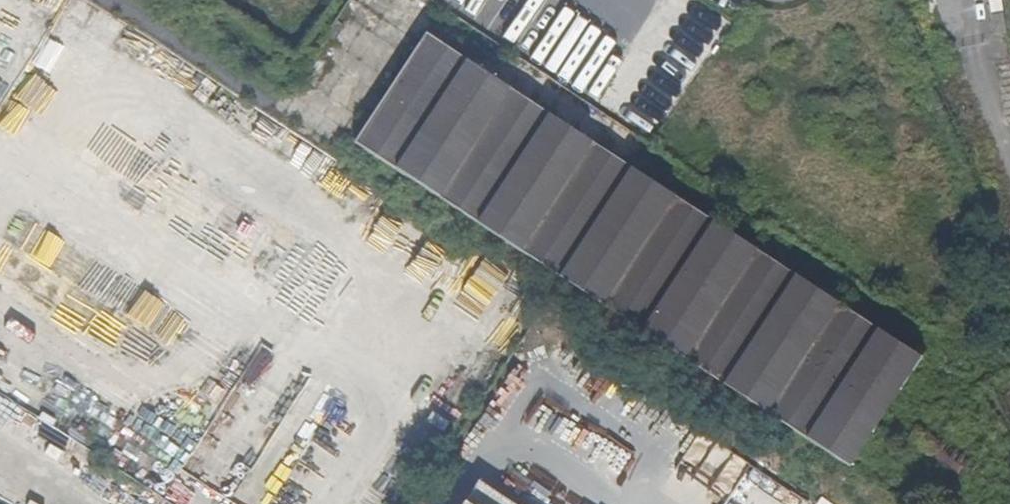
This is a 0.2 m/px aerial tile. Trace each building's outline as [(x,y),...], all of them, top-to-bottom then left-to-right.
[(475,225),(536,264),(557,278),(844,466),(916,355),(424,35),(352,144),(365,153),(406,180),(475,225)] [(134,76),(155,52),(139,37),(117,61),(134,76)] [(475,273),(459,290),(480,310),(496,293),(475,273)] [(45,364),(34,388),(46,394),(57,369),(45,364)] [(980,471),(913,428),(905,441),(972,483),(980,471)]
